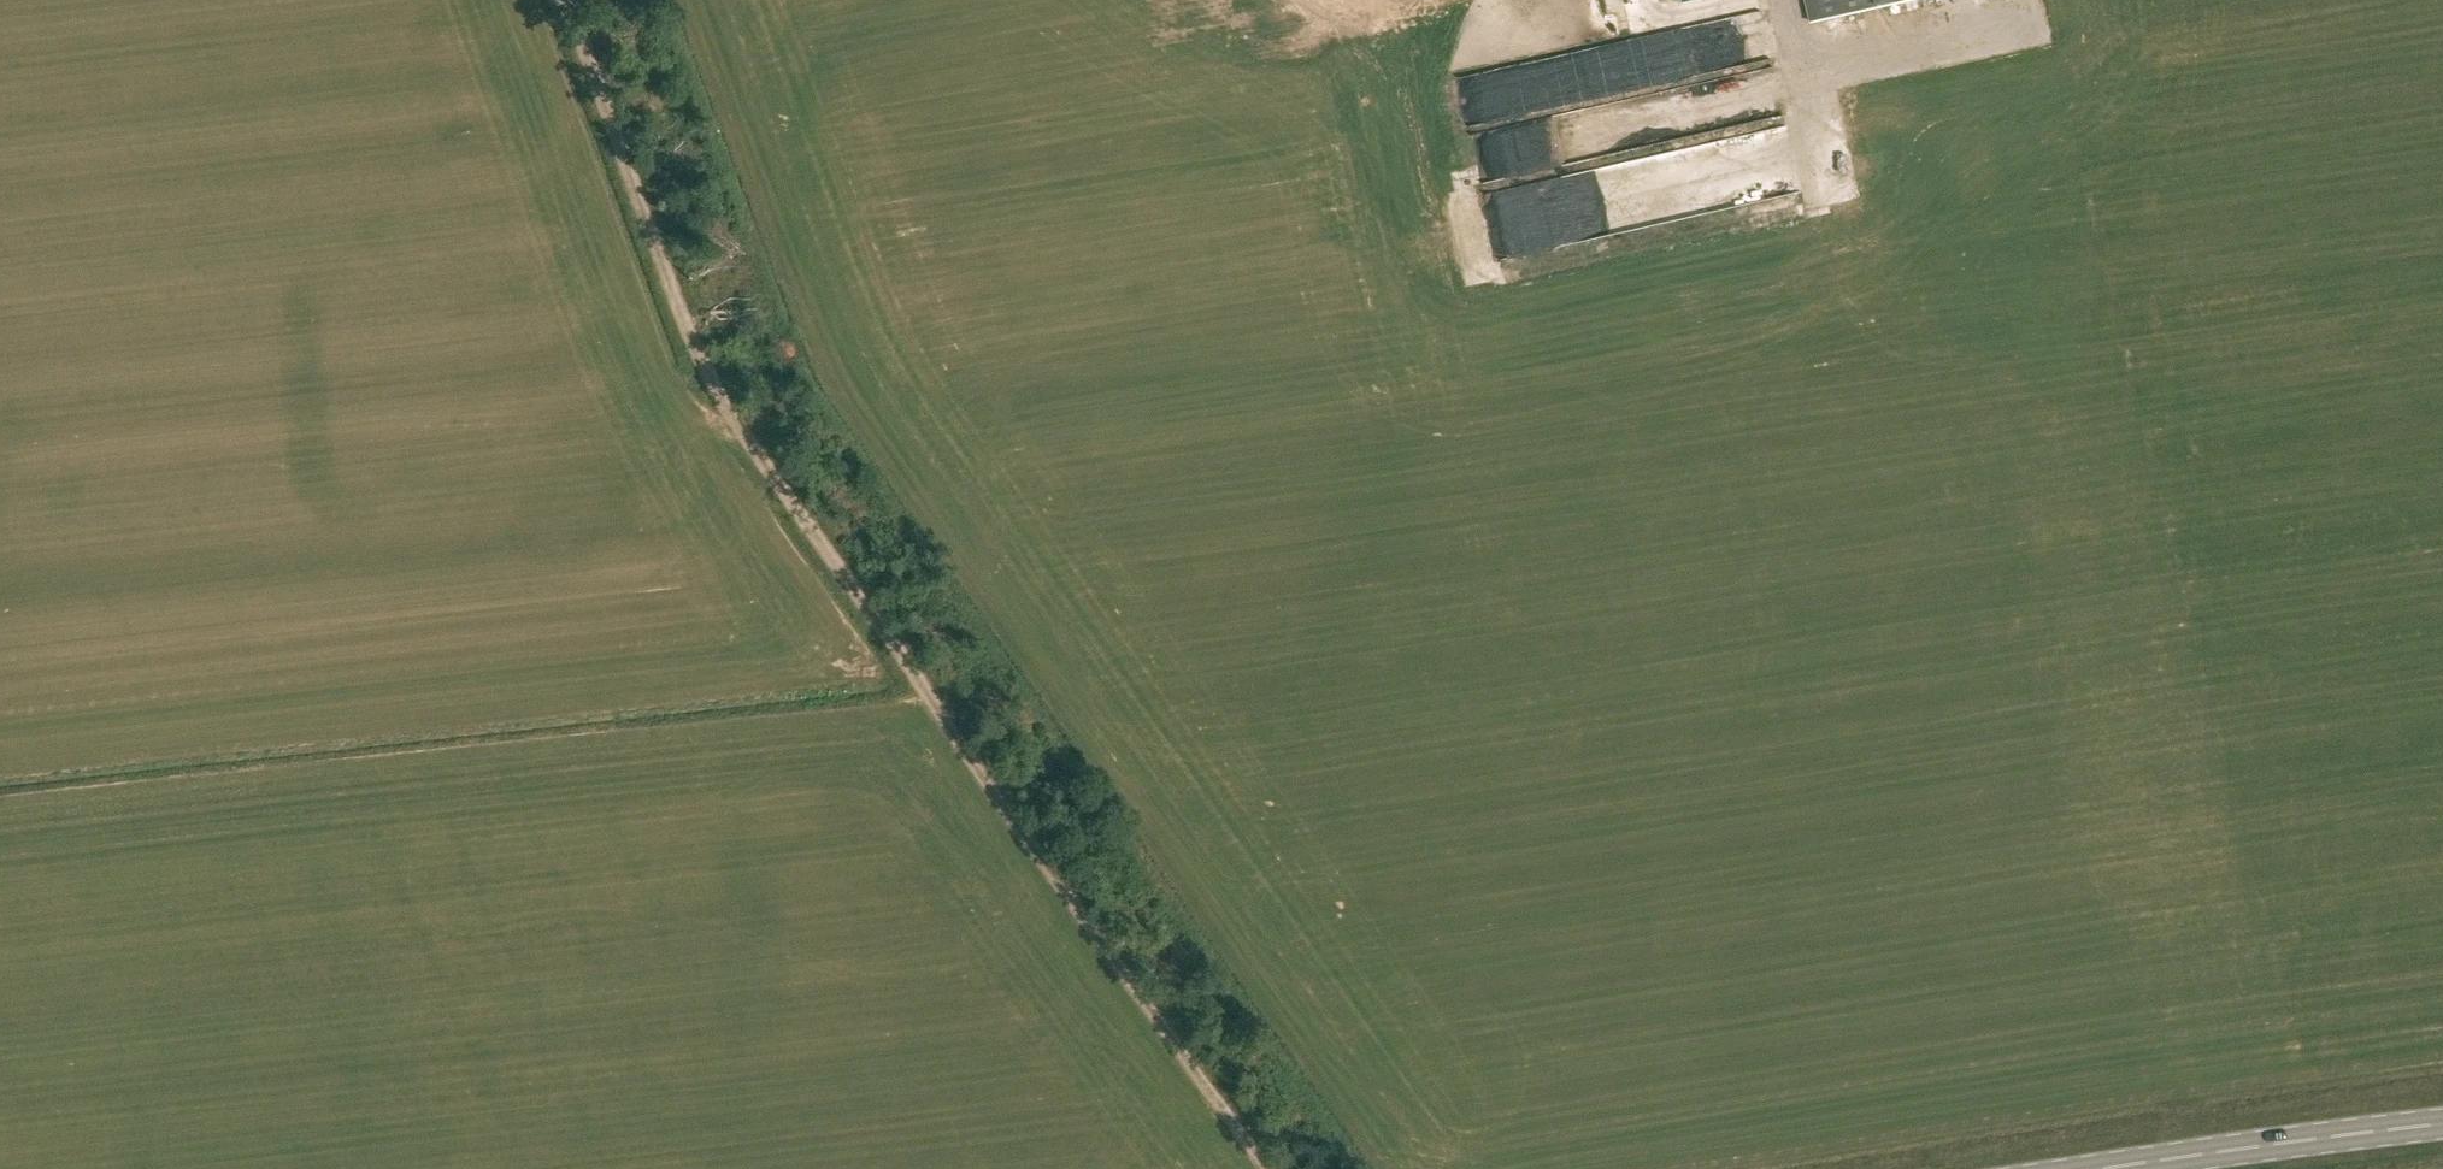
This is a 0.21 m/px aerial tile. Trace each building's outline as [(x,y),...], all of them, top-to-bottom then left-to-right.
[(1812,22),(1911,0),(1807,0),(1812,22)]
